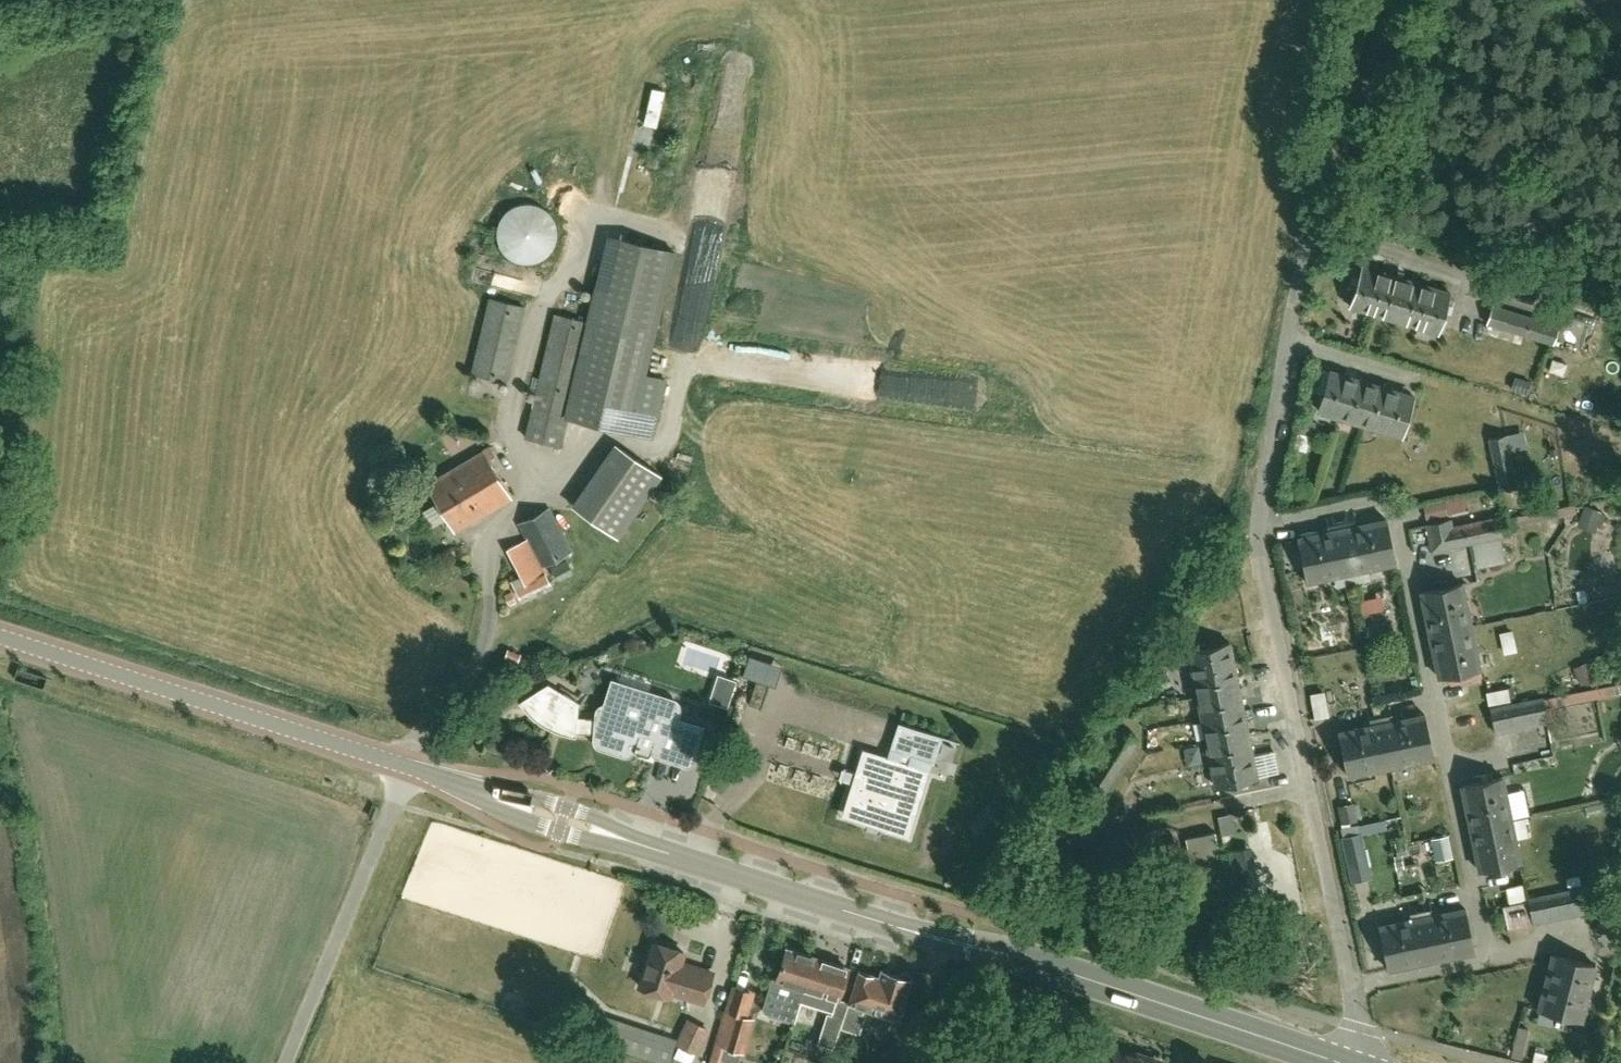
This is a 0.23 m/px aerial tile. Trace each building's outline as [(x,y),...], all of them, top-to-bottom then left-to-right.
[(649,124),(664,126),(670,88),(655,86),(649,124)] [(498,226),(498,233),(498,238),(500,244),(503,249),(508,255),(513,258),(518,261),(522,262),(529,262),(535,262),(540,260),(545,257),(550,253),(554,248),(556,243),(557,238),(558,232),(557,225),(555,220),(552,215),(548,211),(543,207),(538,204),(533,203),(528,203),(522,203),(516,205),(511,208),(507,211),(503,215),(500,220),(498,226)] [(612,236),(591,322),(568,416),(651,436),(665,380),(644,375),(674,251),(612,236)] [(1372,312),(1384,272),(1362,265),(1350,305),(1372,312)] [(1406,279),(1384,272),(1372,312),(1394,319),(1406,279)] [(1428,286),(1406,279),(1394,319),(1416,326),(1428,286)] [(1451,293),(1428,286),(1416,326),(1439,333),(1451,293)] [(507,381),(524,306),(490,298),(472,373),(507,381)] [(1553,344),(1559,326),(1492,305),(1486,323),(1553,344)] [(561,444),(568,416),(591,322),(555,314),(526,436),(561,444)] [(1339,416),(1351,378),(1329,372),(1318,409),(1339,416)] [(1372,384),(1351,378),(1339,416),(1360,422),(1372,384)] [(1394,391),(1372,384),(1360,422),(1382,429),(1394,391)] [(1414,397),(1394,391),(1382,429),(1403,435),(1414,397)] [(1517,485),(1507,435),(1489,439),(1499,489),(1517,485)] [(427,484),(456,531),(512,497),(489,459),(496,455),(490,446),(427,484)] [(617,537),(659,474),(618,447),(576,510),(617,537)] [(1432,521),(1475,507),(1470,493),(1427,506),(1432,521)] [(521,599),(551,583),(546,574),(548,573),(544,565),(571,551),(549,507),(519,523),(527,538),(507,548),(521,576),(511,581),(521,599)] [(1509,535),(1505,516),(1452,527),(1450,519),(1426,524),(1432,550),(1509,535)] [(1351,572),(1396,562),(1387,519),(1356,525),(1355,519),(1340,522),(1351,572)] [(1351,572),(1340,522),(1327,525),(1328,531),(1298,537),(1307,581),(1351,572)] [(566,558),(550,567),(557,579),(573,571),(566,558)] [(1430,635),(1472,626),(1463,582),(1421,591),(1430,635)] [(1480,668),(1472,626),(1430,635),(1439,676),(1480,668)] [(1193,673),(1234,665),(1229,642),(1188,651),(1193,673)] [(1592,661),(1578,665),(1584,682),(1597,677),(1592,661)] [(1234,665),(1193,673),(1197,696),(1239,688),(1234,665)] [(716,701),(736,706),(744,678),(724,672),(716,701)] [(770,682),(758,679),(749,703),(761,707),(770,682)] [(599,745),(601,746),(625,754),(626,754),(628,754),(630,754),(632,753),(634,751),(635,749),(636,744),(654,750),(654,752),(655,753),(656,754),(657,755),(658,755),(684,763),(686,764),(688,765),(689,764),(691,763),(692,762),(703,728),(678,720),(681,709),(680,706),(679,704),(678,702),(676,701),(613,681),(606,705),(604,705),(602,705),(601,706),(599,708),(598,709),(598,716),(576,715),(577,703),(549,686),(523,702),(526,706),(528,710),(531,713),(534,716),(538,719),(545,723),(553,727),(562,731),(566,732),(575,734),(576,729),(596,731),(596,738),(596,740),(597,742),(598,744),(599,745)] [(1239,688),(1197,696),(1202,718),(1243,710),(1239,688)] [(1331,689),(1316,691),(1320,717),(1335,715),(1331,689)] [(1549,721),(1544,697),(1491,708),(1496,732),(1549,721)] [(1243,710),(1202,718),(1207,741),(1248,732),(1243,710)] [(1390,766),(1434,757),(1425,714),(1392,721),(1391,714),(1380,716),(1390,766)] [(1390,766),(1380,716),(1369,718),(1370,725),(1338,732),(1347,775),(1390,766)] [(1549,728),(1563,740),(1571,731),(1556,719),(1549,728)] [(933,762),(941,737),(900,723),(892,748),(903,752),(899,764),(866,754),(849,808),(907,826),(924,772),(907,767),(911,754),(933,762)] [(1139,740),(1121,728),(1068,810),(1086,822),(1139,740)] [(1248,732),(1207,741),(1211,763),(1252,755),(1248,732)] [(1252,755),(1211,763),(1216,786),(1257,778),(1252,755)] [(1511,819),(1502,776),(1461,785),(1471,828),(1511,819)] [(1375,877),(1368,833),(1391,829),(1390,819),(1363,823),(1360,802),(1340,805),(1353,881),(1375,877)] [(1406,816),(1391,816),(1391,836),(1406,836),(1406,816)] [(1511,819),(1471,828),(1480,871),(1521,862),(1511,819)] [(1223,870),(1216,832),(1186,838),(1193,876),(1223,870)] [(1454,834),(1435,837),(1439,860),(1457,857),(1454,834)] [(1589,912),(1584,887),(1528,898),(1532,923),(1589,912)] [(1474,951),(1466,908),(1433,915),(1432,908),(1421,910),(1431,960),(1474,951)] [(1431,960),(1421,910),(1409,912),(1411,919),(1379,925),(1388,969),(1431,960)] [(1615,931),(1614,912),(1598,914),(1599,932),(1615,931)] [(686,953),(656,944),(643,988),(672,997),(674,993),(706,1003),(715,974),(683,964),(686,953)] [(789,948),(779,978),(775,977),(768,1000),(771,1006),(785,1010),(783,1016),(796,1021),(816,957),(789,948)] [(1582,1019),(1596,964),(1552,953),(1539,1009),(1582,1019)] [(816,957),(796,1021),(803,1001),(835,1011),(834,1016),(826,1013),(817,1042),(833,1047),(842,1018),(844,1019),(849,1002),(840,999),(850,968),(816,957)] [(849,1002),(844,1019),(841,1027),(860,1033),(868,1008),(899,1017),(907,991),(915,987),(911,979),(911,978),(907,971),(900,974),(893,972),(890,980),(859,970),(849,1002)] [(724,1010),(708,1062),(732,1062),(722,1059),(726,1047),(745,1052),(755,1019),(724,1010)] [(691,1018),(679,1056),(701,1062),(713,1025),(691,1018)] [(654,1059),(666,1062),(668,1062),(676,1039),(663,1034),(654,1059)] [(1159,1062),(1107,1045),(1101,1062),(1159,1062)]
